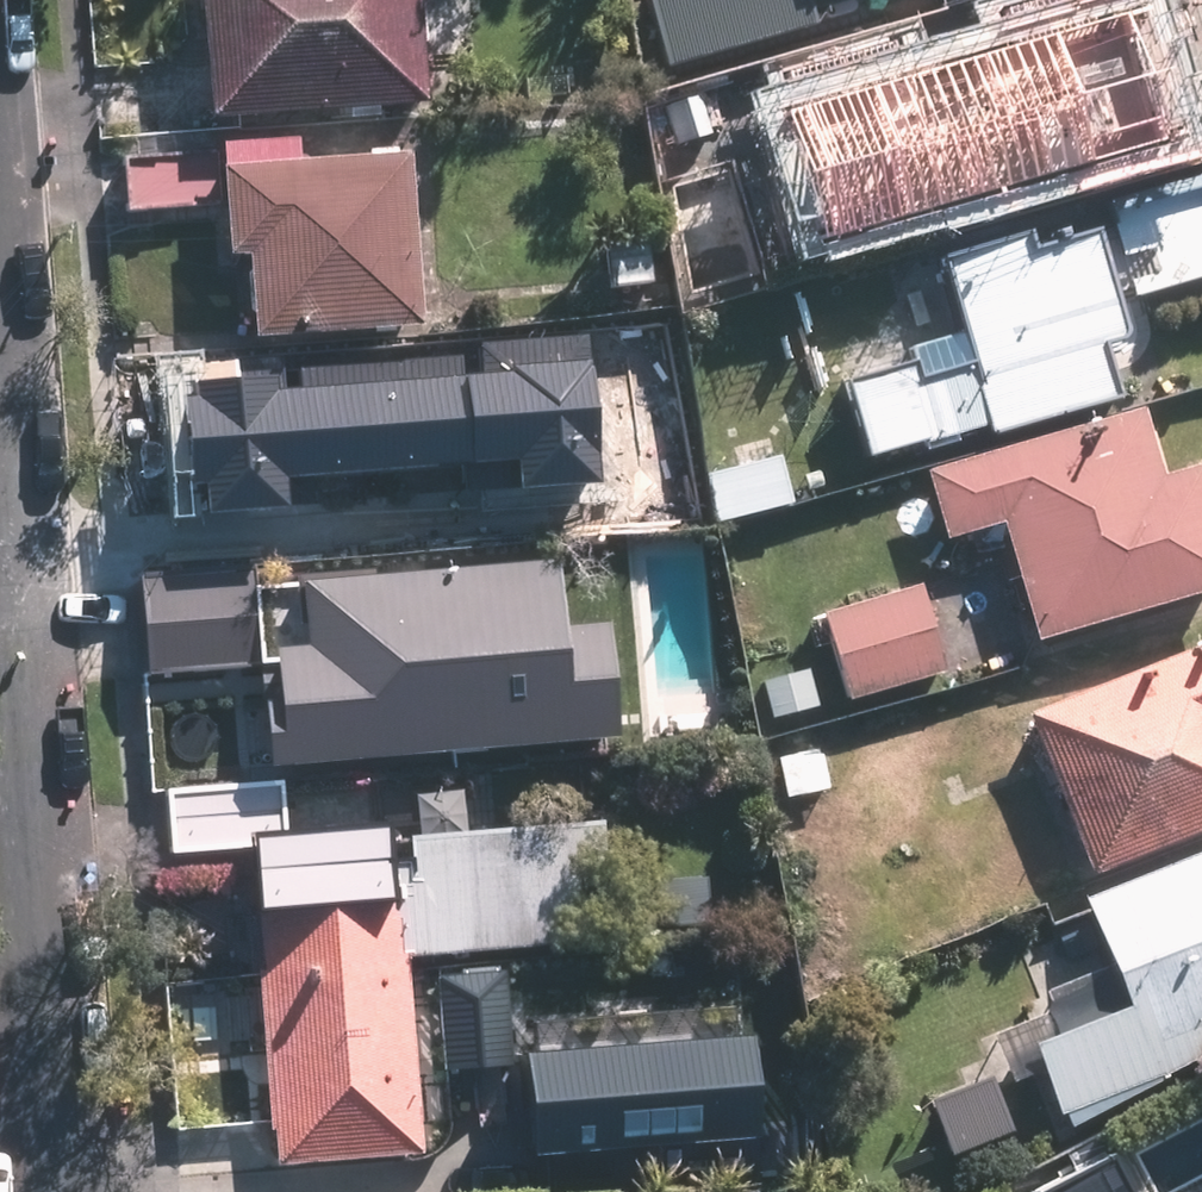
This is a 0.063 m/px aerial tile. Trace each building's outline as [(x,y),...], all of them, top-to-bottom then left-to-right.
[(406,0),(177,0),(187,121),(414,104),(406,0)] [(667,64),(891,0),(649,0),(667,64)] [(1080,25),(894,78),(937,230),(1104,183),(1103,179),(1130,172),(1093,40),(1085,42),(1080,25)] [(913,192),(879,73),(867,31),(717,74),(733,129),(772,117),(802,223),(913,192)] [(236,338),(407,326),(395,153),(286,161),(285,137),(204,144),(204,149),(117,155),(122,206),(204,200),(208,257),(229,255),(236,338)] [(1111,206),(1133,291),(1201,272),(1201,182),(1111,206)] [(1083,347),(1094,343),(1096,343),(1097,342),(1098,340),(1100,340),(1101,338),(1101,336),(1101,335),(1101,333),(1101,331),(1100,329),(1073,232),(1012,250),(1008,236),(929,259),(958,364),(909,377),(905,361),(833,381),(854,459),(977,426),(979,435),(1099,401),(1083,347)] [(595,288),(643,284),(638,240),(592,244),(595,288)] [(313,364),(312,356),(207,363),(207,371),(200,373),(200,378),(185,380),(190,442),(147,444),(147,450),(125,451),(131,550),(209,544),(211,560),(287,556),(286,545),(310,544),(310,553),(385,549),(384,545),(499,539),(493,454),(402,459),(398,396),(369,397),(367,362),(313,364)] [(1201,592),(1201,529),(1184,466),(1144,478),(1126,411),(912,472),(932,543),(987,526),(1022,643),(1201,592)] [(720,518),(794,498),(782,456),(708,476),(720,518)] [(656,522),(651,482),(620,485),(625,525),(656,522)] [(562,618),(558,559),(280,582),(287,669),(261,671),(267,746),(620,717),(611,614),(562,618)] [(250,569),(134,578),(142,675),(258,665),(250,569)] [(840,700),(938,672),(913,583),(815,610),(840,700)] [(1201,825),(1201,634),(1011,710),(1078,873),(1201,825)] [(779,799),(821,788),(812,749),(769,759),(779,799)] [(305,981),(403,972),(400,956),(598,939),(594,900),(580,900),(578,873),(604,870),(601,821),(401,837),(404,859),(379,861),(377,834),(302,842),(303,851),(241,857),(251,975),(304,970),(305,981)] [(1066,896),(1109,1004),(1019,1040),(1048,1111),(1201,1050),(1191,1022),(1201,1017),(1201,842),(1066,896)] [(498,960),(436,966),(445,1051),(507,1044),(498,960)] [(418,1152),(403,972),(305,981),(304,970),(251,975),(264,1132),(268,1130),(272,1164),(418,1152)] [(850,981),(824,991),(830,1007),(856,997),(850,981)] [(523,1043),(530,1138),(757,1122),(751,1027),(523,1043)] [(1168,1099),(1179,1122),(1201,1110),(1201,1082),(1168,1099)] [(1104,1154),(1032,1191),(1124,1191),(1104,1154)]
